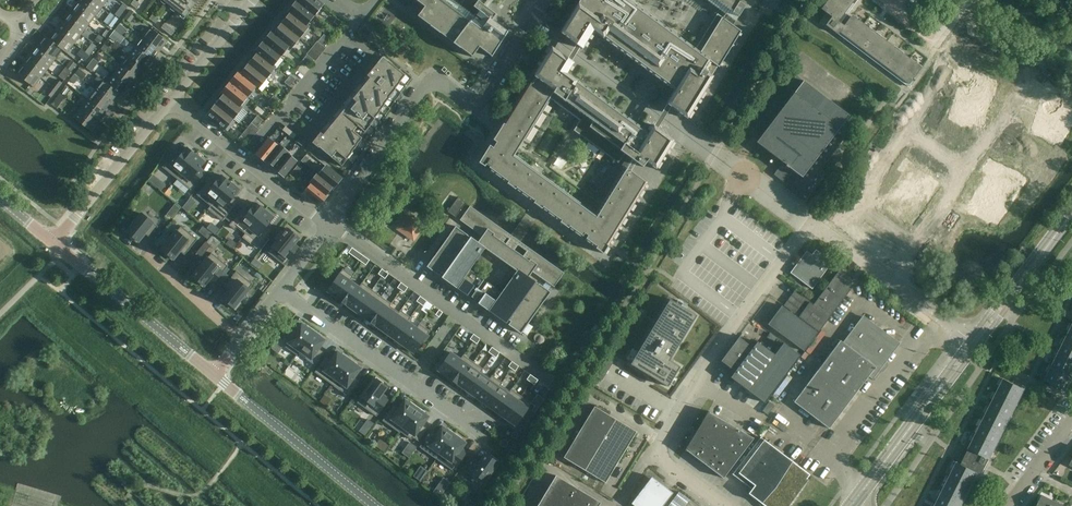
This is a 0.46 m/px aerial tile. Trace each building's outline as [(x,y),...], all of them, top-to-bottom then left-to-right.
[(77,2),(95,16),(103,6),(95,0),(79,0),(77,2)] [(137,9),(141,4),(135,0),(134,0),(130,4),(137,9)] [(172,6),(176,9),(184,0),(176,0),(172,6)] [(176,9),(181,13),(191,0),(184,0),(176,9)] [(181,13),(186,17),(198,0),(191,0),(181,13)] [(323,5),(316,0),(296,0),(295,1),(314,16),(323,5)] [(423,7),(416,16),(471,57),(478,48),(491,57),(507,32),(492,20),(495,15),(496,15),(483,5),(477,1),(473,7),(483,15),(488,19),(480,29),(442,0),(415,0),(423,7)] [(663,118),(670,107),(677,112),(686,119),(713,76),(711,75),(717,66),(718,67),(741,31),(732,25),(717,13),(695,49),(629,0),(579,0),(559,32),(569,40),(569,39),(569,40),(575,44),(571,51),(575,54),(579,47),(581,49),(593,31),(673,90),(665,104),(666,104),(659,116),(663,118)] [(718,2),(730,11),(738,16),(745,5),(739,2),(740,0),(719,0),(718,2)] [(823,11),(826,13),(840,22),(849,11),(834,0),(828,0),(825,3),(827,5),(823,11)] [(849,11),(849,10),(855,3),(857,0),(834,0),(849,11)] [(295,1),(287,10),(290,12),(306,26),(306,25),(314,16),(295,1)] [(77,2),(70,11),(88,25),(95,16),(77,2)] [(115,15),(119,18),(122,14),(123,12),(119,9),(115,15)] [(130,22),(136,14),(130,10),(124,18),(130,22)] [(70,11),(63,20),(81,34),(88,25),(70,11)] [(289,13),(281,23),(300,38),(308,28),(306,26),(290,12),(289,13)] [(826,13),(819,23),(830,32),(832,29),(838,34),(844,25),(840,23),(840,22),(826,13)] [(155,23),(159,19),(153,14),(149,18),(155,23)] [(114,16),(107,24),(111,27),(111,28),(114,24),(118,19),(114,16)] [(844,25),(838,34),(849,42),(864,24),(857,19),(856,21),(850,17),(844,25)] [(63,20),(56,30),(74,43),(81,34),(63,20)] [(171,35),(175,31),(165,23),(161,27),(171,35)] [(273,32),(272,33),(289,47),(291,49),(291,48),(300,38),(281,23),(273,32)] [(365,23),(361,29),(369,35),(374,30),(366,24),(365,23)] [(118,25),(115,30),(122,35),(125,32),(126,29),(119,24),(119,25),(118,25)] [(864,24),(849,42),(861,51),(875,33),(864,24)] [(142,37),(160,50),(167,41),(150,27),(142,37)] [(104,28),(100,34),(104,37),(104,36),(108,31),(104,28)] [(49,39),(62,50),(67,53),(74,43),(56,30),(49,39)] [(114,30),(109,37),(116,42),(117,41),(121,35),(122,35),(115,30),(114,30)] [(262,41),(281,57),(288,47),(289,47),(272,33),(270,32),(262,41)] [(872,60),(887,41),(875,33),(861,51),(872,60)] [(49,39),(45,35),(37,45),(55,59),(62,50),(49,39)] [(98,35),(94,40),(99,44),(103,38),(98,35)] [(320,38),(317,42),(323,46),(326,42),(328,39),(323,35),(321,38),(320,38)] [(153,60),(160,50),(142,37),(135,46),(153,60)] [(262,41),(254,51),(256,53),(273,66),(281,57),(262,41)] [(884,68),(898,49),(887,41),(872,60),(884,68)] [(92,43),(89,47),(93,51),(97,47),(92,43)] [(101,48),(100,49),(104,52),(108,47),(104,44),(101,48)] [(37,45),(30,54),(48,68),(55,59),(37,45)] [(146,69),(153,60),(135,46),(128,56),(146,69)] [(575,54),(571,51),(567,58),(561,54),(560,54),(550,46),(532,76),(535,78),(532,84),(529,82),(493,140),(496,142),(514,154),(523,140),(524,141),(533,127),(535,125),(542,113),(544,110),(551,99),(554,101),(558,105),(574,116),(575,117),(576,118),(579,120),(573,130),(612,159),(612,158),(618,148),(622,151),(621,152),(625,154),(631,159),(629,163),(633,166),(635,162),(642,167),(645,162),(655,169),(673,140),(657,128),(663,118),(659,116),(653,125),(652,125),(648,132),(567,73),(573,63),(571,61),(575,54)] [(898,49),(884,68),(895,77),(909,58),(898,49)] [(93,58),(98,62),(102,57),(97,53),(93,58)] [(256,54),(248,63),(267,79),(275,69),(275,68),(273,66),(256,53),(256,54)] [(41,77),(48,68),(30,54),(23,64),(41,77)] [(306,66),(312,59),(307,54),(301,62),(306,66)] [(138,79),(146,69),(128,56),(121,65),(138,79)] [(388,62),(382,57),(377,63),(368,73),(364,78),(364,77),(364,78),(359,84),(359,85),(354,90),(353,91),(349,97),(348,97),(344,103),(343,103),(343,104),(338,109),(338,110),(333,116),(332,116),(333,117),(328,122),(327,123),(323,129),(323,128),(322,129),(311,143),(318,148),(318,147),(331,157),(341,166),(348,158),(347,158),(352,151),(357,145),(356,144),(362,138),(361,137),(366,131),(371,124),(370,124),(375,118),(375,117),(380,111),(379,110),(385,104),(384,103),(389,97),(390,95),(394,90),(395,89),(395,88),(400,82),(399,81),(404,75),(398,70),(388,62)] [(909,58),(895,77),(907,86),(920,69),(915,65),(916,63),(909,58)] [(66,67),(71,71),(75,66),(75,65),(76,64),(71,60),(66,67)] [(90,62),(86,67),(91,71),(95,66),(90,62)] [(240,73),(239,74),(255,88),(258,90),(258,89),(267,79),(248,63),(240,73)] [(34,87),(41,77),(23,64),(16,73),(34,87)] [(132,88),(138,79),(121,65),(114,74),(132,88)] [(1048,65),(1043,73),(1055,82),(1060,74),(1048,65)] [(957,85),(946,122),(982,133),(998,80),(962,69),(953,66),(948,82),(957,85)] [(67,77),(71,71),(66,67),(58,76),(64,80),(67,77)] [(82,80),(86,74),(79,68),(74,74),(78,77),(79,77),(82,80)] [(237,73),(229,82),(238,89),(248,97),(255,88),(239,74),(237,73)] [(70,79),(75,83),(79,77),(78,77),(74,74),(70,79)] [(124,97),(132,88),(114,74),(110,79),(107,77),(104,77),(102,80),(106,83),(120,94),(124,97)] [(290,86),(295,79),(290,75),(284,82),(290,86)] [(796,75),(754,130),(761,136),(756,142),(783,162),(773,174),(787,185),(785,188),(804,202),(825,174),(820,170),(857,121),(796,75)] [(106,83),(102,80),(98,77),(95,81),(99,84),(95,90),(113,103),(120,94),(106,83)] [(52,86),(57,89),(62,83),(57,79),(52,86)] [(229,82),(221,92),(223,93),(240,107),(240,106),(248,97),(238,89),(229,82)] [(1023,134),(1058,154),(1071,128),(1071,98),(1051,86),(1044,82),(1036,97),(1042,101),(1023,134)] [(51,97),(57,89),(52,86),(47,93),(51,97)] [(60,92),(65,96),(70,90),(65,86),(64,87),(60,92)] [(106,113),(113,103),(95,90),(88,99),(106,113)] [(59,93),(56,98),(61,102),(65,97),(59,93)] [(223,94),(215,104),(234,119),(242,109),(240,107),(223,93),(223,94)] [(273,107),(279,99),(274,95),(268,102),(273,107)] [(98,122),(106,113),(88,99),(81,108),(98,122)] [(225,130),(234,119),(215,104),(206,115),(212,119),(225,130)] [(91,131),(98,122),(81,108),(73,117),(91,131)] [(257,127),(262,120),(257,115),(251,123),(257,127)] [(278,144),(277,145),(269,138),(256,155),(264,162),(279,144),(278,144)] [(528,165),(514,154),(496,142),(493,147),(489,145),(478,163),(484,166),(486,164),(489,167),(487,169),(603,254),(647,183),(630,171),(633,166),(629,163),(626,168),(624,166),(602,203),(595,214),(584,206),(581,204),(571,196),(568,194),(558,186),(555,184),(544,177),(542,175),(531,167),(528,165)] [(274,170),(288,152),(279,144),(264,162),(265,163),(266,161),(274,168),(273,169),(274,170)] [(167,161),(162,167),(177,178),(180,174),(195,154),(186,147),(181,153),(176,149),(167,161)] [(288,153),(289,152),(288,152),(274,170),(282,177),(296,160),(288,153)] [(180,174),(177,178),(189,187),(192,189),(196,184),(206,172),(200,167),(205,161),(195,154),(180,174)] [(318,174),(333,187),(334,188),(341,179),(325,165),(318,174)] [(293,178),(297,172),(294,169),(289,175),(293,178)] [(309,182),(310,184),(325,196),(326,195),(332,188),(333,187),(318,174),(316,173),(316,174),(309,182)] [(153,174),(148,180),(157,187),(162,182),(153,174)] [(209,179),(196,195),(201,199),(210,206),(211,206),(214,201),(230,182),(221,175),(214,183),(209,179)] [(211,206),(208,209),(217,217),(223,221),(225,218),(228,220),(240,205),(237,203),(238,202),(233,197),(239,189),(230,182),(214,201),(211,206)] [(310,184),(303,192),(320,206),(327,197),(325,196),(310,184)] [(240,205),(228,220),(230,222),(231,222),(229,225),(234,229),(236,226),(245,234),(248,229),(265,209),(256,202),(251,208),(246,204),(243,208),(242,207),(240,205)] [(518,245),(517,245),(513,242),(509,239),(505,244),(503,242),(509,234),(471,207),(469,206),(468,208),(459,220),(482,236),(477,242),(455,226),(449,234),(450,234),(434,257),(433,257),(426,267),(439,276),(441,272),(444,274),(441,277),(456,288),(457,288),(467,296),(470,291),(473,293),(471,296),(473,298),(475,300),(478,296),(481,299),(477,303),(487,310),(488,310),(488,311),(506,323),(508,320),(510,321),(508,325),(521,334),(528,324),(543,301),(544,301),(550,292),(528,277),(532,272),(554,287),(562,276),(564,273),(561,271),(528,248),(523,256),(514,250),(518,245)] [(245,234),(242,236),(252,244),(255,247),(257,248),(272,230),(267,225),(274,216),(265,209),(248,229),(245,234)] [(141,213),(127,231),(138,240),(145,232),(150,236),(158,226),(141,213)] [(412,237),(421,224),(409,216),(400,228),(412,237)] [(177,230),(161,248),(174,259),(180,251),(184,254),(197,239),(181,225),(177,230)] [(272,248),(268,252),(284,266),(289,260),(299,247),(295,244),(300,238),(287,227),(286,227),(282,232),(281,231),(274,239),(275,240),(276,240),(270,247),(272,248)] [(232,240),(228,246),(233,249),(237,244),(232,240)] [(832,262),(816,249),(812,255),(806,251),(790,272),(812,289),(832,262)] [(207,257),(192,276),(204,285),(209,279),(213,283),(222,271),(226,266),(227,265),(212,253),(208,258),(207,257)] [(334,281),(328,290),(337,297),(350,279),(352,276),(343,269),(340,272),(339,274),(337,273),(332,279),(334,281)] [(800,315),(799,317),(801,318),(818,331),(819,332),(856,282),(839,270),(813,305),(810,302),(807,306),(803,311),(800,315)] [(228,290),(221,298),(234,308),(235,310),(240,304),(238,303),(249,290),(248,289),(252,284),(237,272),(224,287),(228,290)] [(350,279),(337,297),(347,304),(359,286),(350,279)] [(359,286),(347,304),(357,311),(369,293),(371,290),(362,283),(359,286)] [(369,293),(357,311),(366,318),(379,300),(381,297),(371,290),(369,293)] [(795,291),(783,307),(799,318),(817,332),(818,331),(801,318),(799,317),(800,315),(803,311),(807,306),(810,302),(795,291)] [(379,300),(366,318),(376,324),(388,307),(391,304),(381,297),(379,300)] [(671,301),(630,365),(667,386),(679,367),(670,362),(668,360),(695,315),(671,301)] [(804,351),(817,332),(799,318),(783,307),(782,306),(768,324),(804,351)] [(388,307),(376,324),(386,331),(398,314),(388,307)] [(398,314),(386,331),(395,338),(408,321),(410,317),(400,311),(398,314)] [(898,344),(863,317),(843,342),(840,340),(794,401),(829,428),(868,376),(872,379),(878,370),(880,372),(883,371),(885,369),(887,366),(887,363),(885,362),(898,344)] [(408,321),(395,338),(404,345),(417,327),(408,320),(408,321)] [(290,329),(281,340),(286,344),(287,344),(287,345),(285,347),(297,355),(298,353),(314,329),(313,328),(306,323),(305,324),(302,322),(295,332),(294,332),(290,329)] [(404,345),(403,347),(413,354),(422,341),(425,342),(429,336),(427,334),(429,331),(419,324),(417,327),(404,345)] [(314,329),(298,353),(311,361),(315,364),(324,352),(319,349),(326,339),(321,336),(322,334),(315,329),(314,329)] [(739,337),(721,361),(730,367),(728,369),(727,371),(725,373),(727,374),(765,402),(769,397),(800,355),(785,343),(775,355),(757,341),(753,347),(739,337)] [(1066,338),(1059,353),(1071,360),(1071,341),(1066,338)] [(326,356),(314,372),(319,375),(331,384),(334,379),(349,358),(351,357),(349,356),(343,351),(342,353),(337,350),(330,360),(326,356)] [(451,352),(438,370),(448,376),(460,359),(451,352)] [(1071,372),(1071,360),(1059,353),(1052,367),(1070,376),(1071,372)] [(460,359),(448,376),(457,383),(470,366),(473,362),(463,355),(460,359)] [(334,379),(331,384),(343,393),(348,396),(359,381),(354,377),(362,367),(356,363),(357,362),(351,357),(349,358),(334,379)] [(604,359),(594,376),(601,380),(611,363),(604,359)] [(470,366),(457,383),(467,390),(479,373),(482,369),(473,362),(470,366)] [(1063,390),(1070,376),(1052,367),(1045,381),(1063,390)] [(479,373),(467,390),(477,397),(489,380),(479,373)] [(489,380),(477,397),(486,404),(499,386),(501,383),(492,376),(489,380)] [(361,397),(357,402),(367,410),(377,416),(389,398),(383,393),(388,387),(383,383),(384,382),(378,378),(377,379),(374,377),(360,396),(361,397)] [(998,392),(1016,400),(1022,388),(1005,379),(998,392)] [(499,386),(486,404),(496,411),(508,393),(499,386)] [(508,393),(496,411),(505,418),(518,400),(521,396),(511,389),(508,393)] [(1009,415),(1016,400),(998,392),(991,406),(1009,415)] [(537,394),(530,403),(531,403),(534,405),(531,410),(534,412),(544,399),(537,394)] [(518,400),(505,418),(515,424),(527,407),(530,403),(521,396),(518,400)] [(393,405),(382,421),(387,424),(399,432),(400,431),(402,428),(417,407),(418,405),(417,405),(416,404),(409,399),(408,401),(405,398),(398,408),(393,405)] [(767,415),(774,405),(769,401),(762,411),(767,415)] [(402,428),(400,431),(411,439),(412,437),(419,441),(427,429),(422,426),(429,416),(424,412),(425,411),(418,405),(417,407),(402,428)] [(1002,429),(1009,415),(991,406),(984,420),(1002,429)] [(605,484),(636,433),(594,408),(562,459),(605,484)] [(723,478),(753,438),(709,412),(708,411),(695,433),(685,450),(686,451),(686,450),(723,478)] [(367,419),(364,423),(371,427),(373,423),(367,419)] [(995,443),(1002,429),(984,420),(977,434),(995,443)] [(422,442),(419,446),(436,458),(439,454),(454,434),(454,433),(455,432),(453,430),(447,426),(446,427),(442,424),(437,430),(433,427),(422,442)] [(439,454),(436,458),(453,471),(456,467),(467,452),(462,448),(467,442),(462,439),(463,438),(456,432),(455,432),(454,433),(454,434),(439,454)] [(969,449),(971,450),(987,458),(987,457),(995,443),(977,434),(969,449)] [(760,437),(759,437),(760,438),(757,441),(732,474),(731,474),(751,489),(748,493),(749,495),(760,505),(766,505),(767,505),(788,505),(807,480),(806,479),(809,475),(800,468),(760,437)] [(382,441),(378,447),(384,452),(388,445),(382,441)] [(409,442),(405,447),(412,453),(416,447),(409,442)] [(957,463),(975,472),(982,475),(990,458),(987,457),(987,458),(971,450),(970,452),(968,451),(966,456),(962,454),(957,463)] [(476,454),(464,470),(470,475),(469,477),(481,485),(484,481),(485,482),(499,462),(497,461),(498,460),(490,454),(489,455),(485,452),(481,458),(476,454)] [(957,463),(950,477),(968,486),(975,472),(957,463)] [(600,502),(555,475),(537,505),(598,505),(600,502)] [(443,477),(433,492),(439,497),(450,482),(443,477)] [(961,499),(968,486),(950,477),(944,490),(961,499)] [(631,503),(634,505),(663,505),(673,493),(660,483),(659,485),(650,478),(631,503)] [(937,503),(942,505),(958,505),(961,499),(944,490),(937,503)] [(1056,501),(1043,495),(1038,505),(1053,505),(1056,501)]
